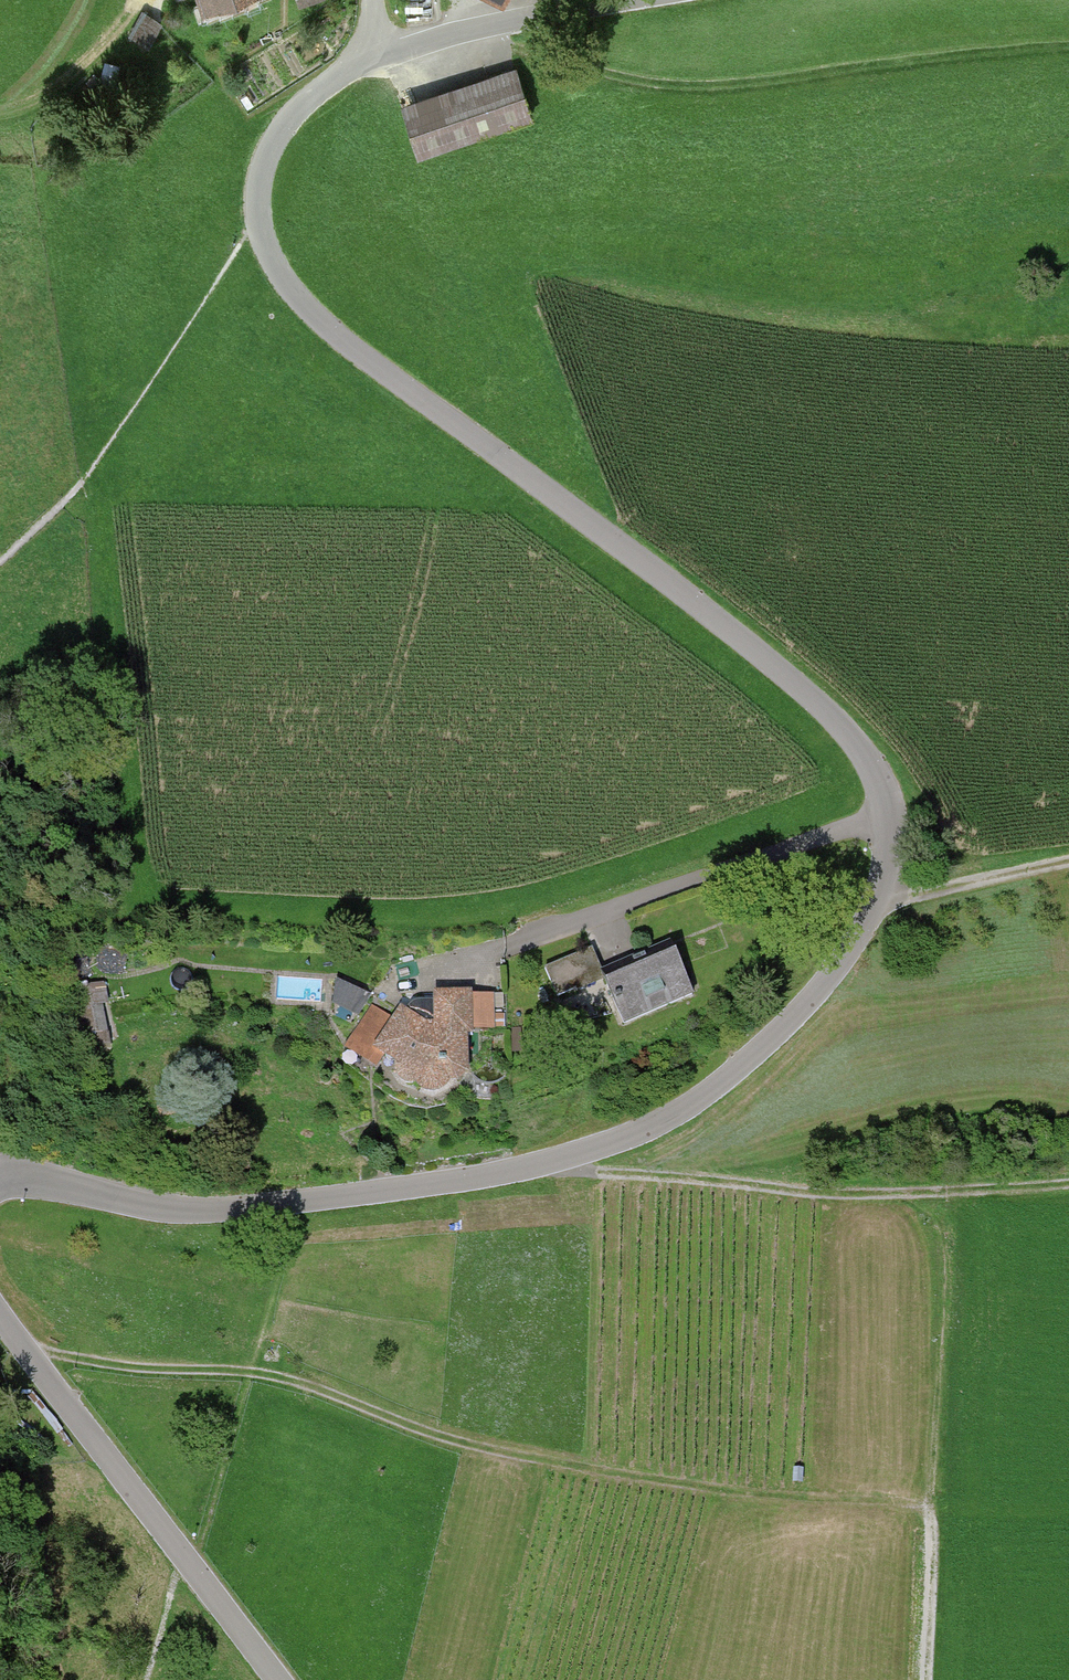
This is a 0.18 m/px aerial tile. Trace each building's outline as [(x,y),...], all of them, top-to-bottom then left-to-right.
[(202,10),(228,0),(198,0),(202,10)] [(149,45),(163,21),(142,9),(128,33),(149,45)] [(517,65),(402,102),(418,152),(533,115),(517,65)] [(557,999),(605,979),(592,948),(544,968),(557,999)] [(623,1025),(694,995),(676,952),(605,983),(623,1025)] [(358,1017),(371,995),(336,979),(333,1005),(358,1017)] [(81,1037),(107,1032),(102,1005),(108,1004),(104,982),(72,988),(81,1037)] [(495,1030),(495,994),(473,994),(473,991),(433,991),(434,1023),(426,1023),(400,1006),(393,1018),(372,1005),(344,1048),(377,1070),(384,1058),(397,1066),(396,1073),(398,1080),(403,1084),(409,1087),(415,1087),(419,1092),(427,1095),(434,1096),(441,1094),(447,1090),(450,1084),(458,1084),(469,1074),(468,1036),(474,1036),(474,1031),(495,1030)]
